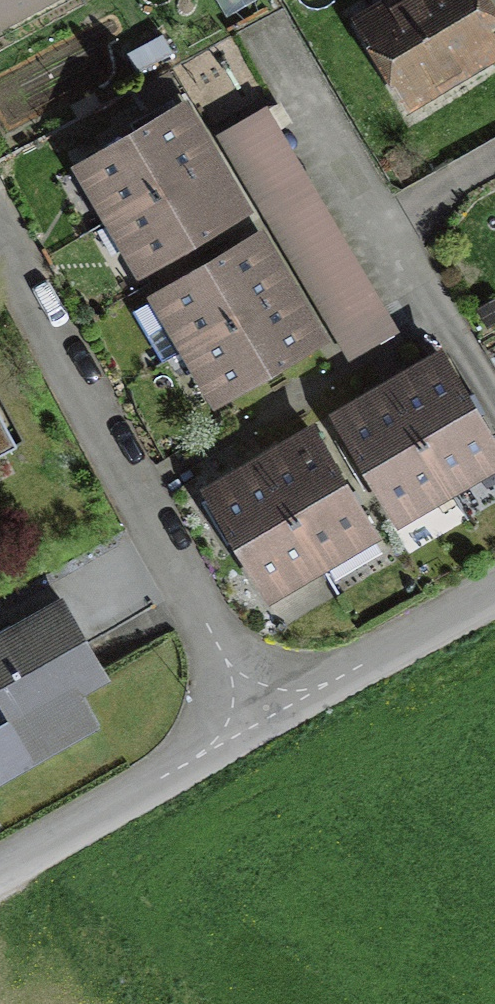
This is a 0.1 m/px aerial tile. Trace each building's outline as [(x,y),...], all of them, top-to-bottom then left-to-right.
[(45,0),(0,0),(0,22),(45,0)] [(368,24),(413,98),(494,47),(494,38),(472,0),(407,0),(368,24)] [(221,135),(257,199),(302,174),(265,109),(221,135)] [(177,115),(88,165),(116,213),(206,165),(177,115)] [(206,165),(116,213),(143,263),(233,215),(206,165)] [(316,197),(271,222),(350,358),(376,342),(361,318),(380,306),(316,197)] [(256,244),(162,293),(192,345),(282,295),(256,244)] [(309,343),(282,295),(192,345),(218,393),(309,343)] [(395,331),(380,306),(361,318),(376,342),(395,331)] [(392,392),(445,484),(494,455),(494,453),(443,363),(392,392)] [(392,392),(346,419),(398,511),(445,484),(392,392)] [(317,437),(262,468),(313,558),(368,528),(317,437)] [(262,468),(213,497),(266,586),(313,558),(262,468)] [(0,638),(0,697),(28,749),(116,702),(64,604),(0,638)]
